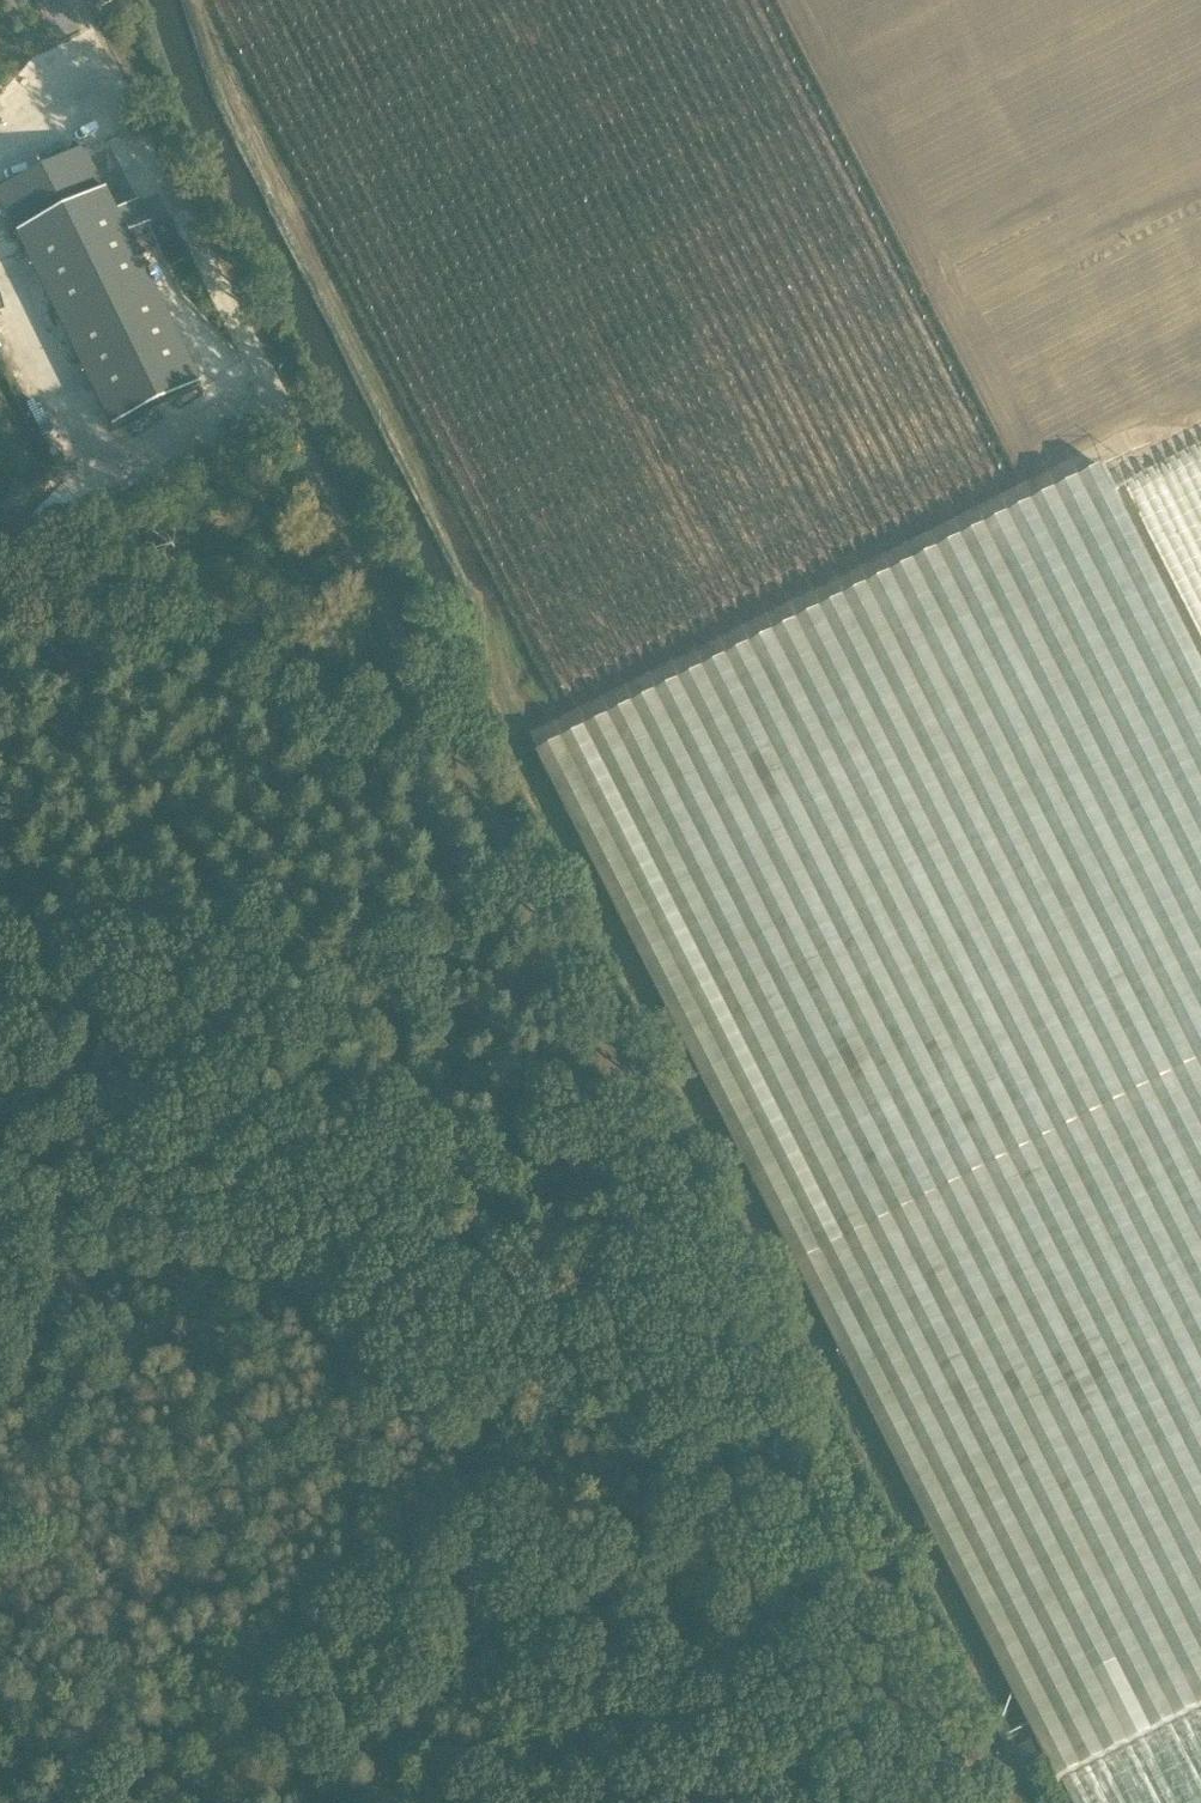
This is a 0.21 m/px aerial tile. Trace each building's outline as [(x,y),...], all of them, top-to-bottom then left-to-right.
[(93,11),(115,0),(87,0),(93,11)] [(93,174),(6,218),(115,434),(202,390),(93,174)] [(1062,1781),(1072,1802),(1200,1802),(1200,661),(1103,468),(537,755),(1058,1782),(1062,1781)]
